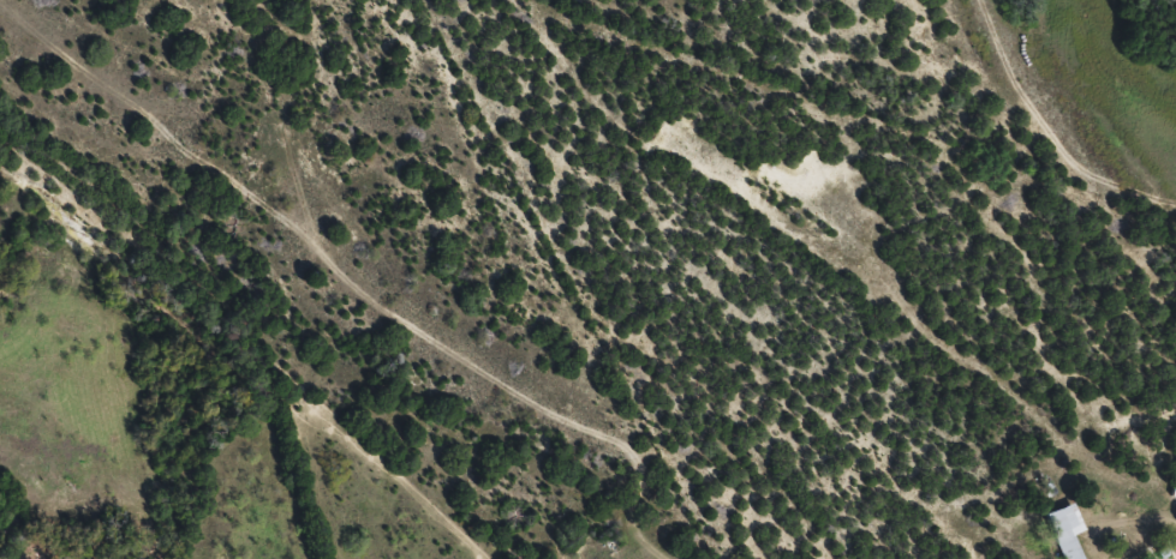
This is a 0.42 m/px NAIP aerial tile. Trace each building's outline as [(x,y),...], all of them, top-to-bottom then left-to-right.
[(1063,558),(1085,558),(1066,508),(1047,516),(1063,558)]
